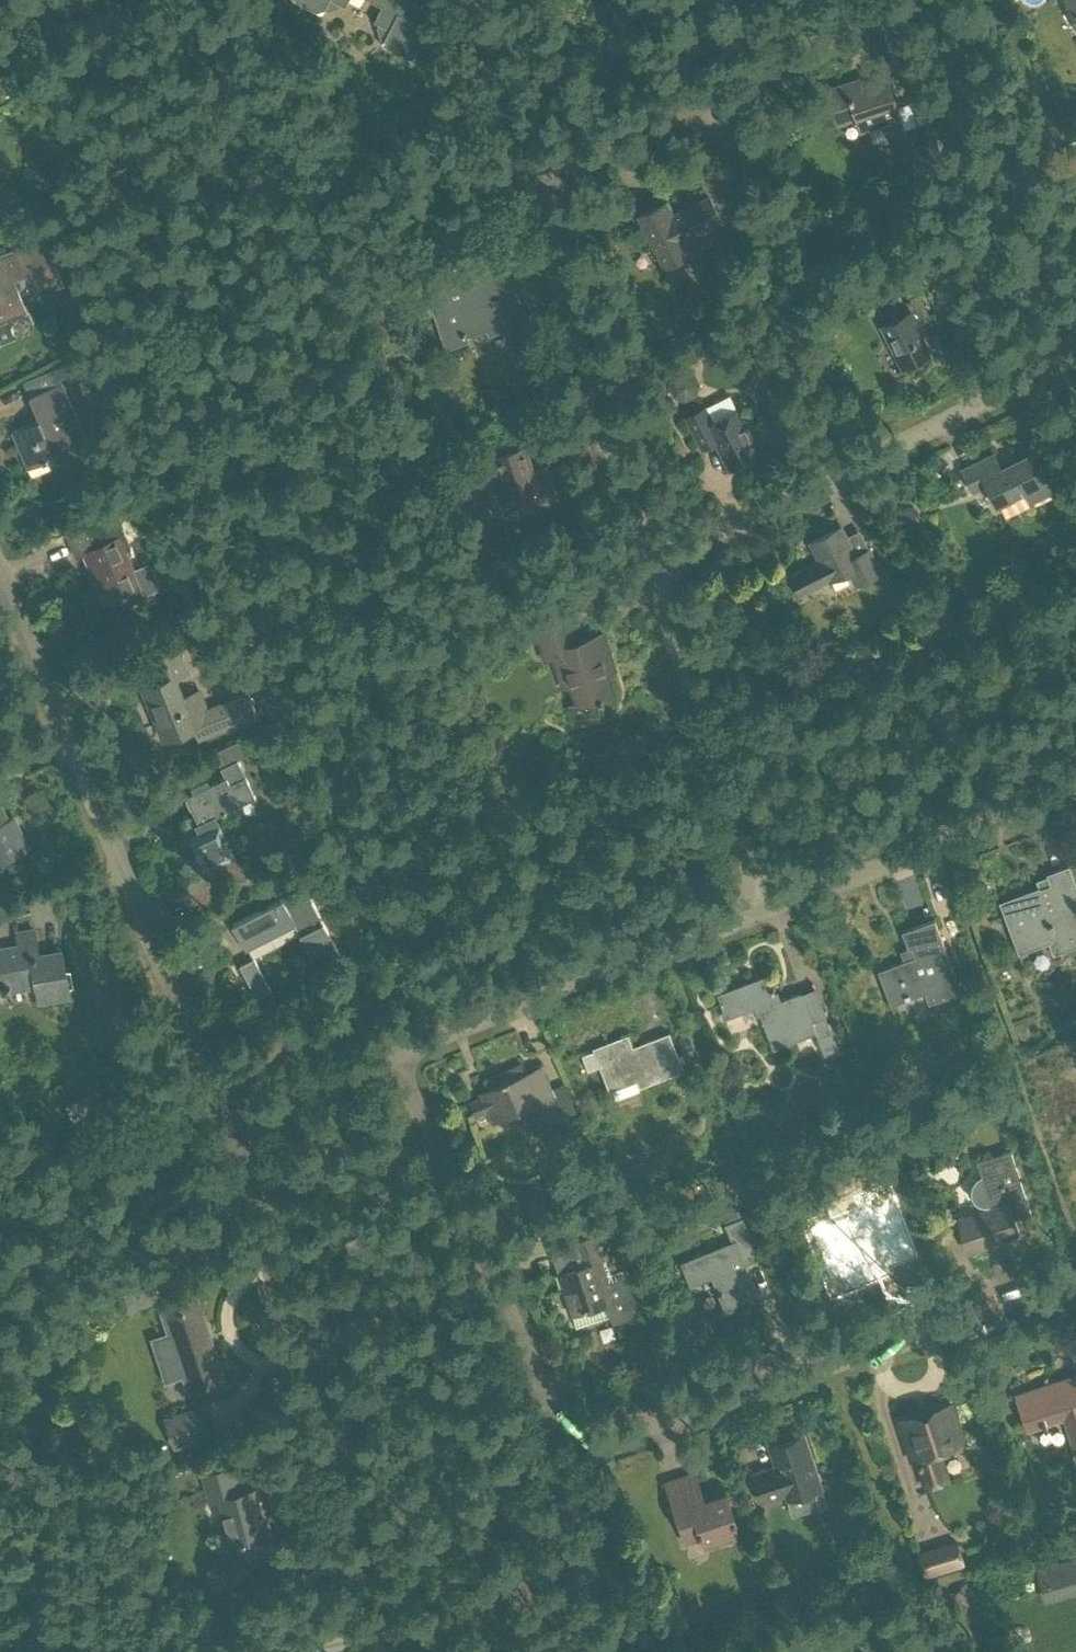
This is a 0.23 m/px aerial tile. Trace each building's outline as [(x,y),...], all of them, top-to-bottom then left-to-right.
[(323,15),(330,0),(294,0),(323,15)] [(383,7),(375,22),(390,30),(382,45),(413,62),(430,29),(415,22),(422,7),(409,0),(369,0),(383,7)] [(859,115),(863,128),(902,115),(888,74),(866,82),(864,78),(830,89),(836,106),(832,108),(834,113),(838,111),(841,121),(859,115)] [(933,122),(904,131),(919,176),(948,166),(933,122)] [(640,217),(666,268),(694,253),(687,240),(722,222),(710,198),(675,216),(668,203),(640,217)] [(358,216),(342,222),(347,236),(363,230),(358,216)] [(14,333),(13,332),(13,331),(12,330),(12,329),(12,328),(12,327),(12,326),(12,325),(12,324),(13,323),(13,322),(13,321),(14,320),(15,319),(16,318),(17,317),(18,317),(19,316),(20,316),(21,316),(22,315),(23,315),(24,315),(25,315),(26,316),(27,316),(28,316),(28,317),(29,317),(30,318),(14,278),(33,270),(42,292),(63,284),(44,238),(0,256),(0,339),(14,333)] [(431,294),(430,295),(432,302),(447,348),(469,341),(465,329),(486,322),(490,334),(503,329),(505,337),(509,349),(510,350),(533,342),(509,269),(507,269),(508,270),(439,293),(431,295),(431,294)] [(903,289),(908,299),(918,294),(913,285),(903,289)] [(902,292),(872,301),(876,312),(906,303),(902,292)] [(911,312),(918,326),(932,319),(919,294),(918,294),(908,299),(906,300),(912,311),(911,312)] [(918,326),(911,312),(883,326),(904,367),(932,353),(918,326)] [(513,383),(518,400),(549,391),(543,374),(513,383)] [(40,419),(13,431),(29,468),(56,457),(59,462),(91,449),(62,382),(30,396),(40,419)] [(709,424),(714,422),(706,408),(688,417),(704,449),(718,442),(709,424)] [(709,424),(718,442),(732,469),(762,454),(739,409),(714,422),(709,424)] [(477,464),(482,479),(501,473),(515,517),(560,503),(548,467),(534,472),(526,449),(477,464)] [(964,469),(974,490),(988,483),(999,504),(1027,490),(1032,500),(1054,490),(1041,465),(1039,466),(1032,453),(1003,467),(996,453),(964,469)] [(94,571),(107,602),(142,587),(144,591),(148,592),(159,587),(161,583),(154,565),(149,563),(135,569),(127,550),(132,547),(117,513),(68,534),(77,556),(90,551),(98,570),(94,571)] [(791,575),(800,594),(832,578),(832,580),(851,570),(859,585),(884,573),(871,548),(857,555),(843,525),(813,541),(822,559),(791,575)] [(538,629),(548,660),(564,655),(579,704),(615,693),(604,658),(612,656),(606,635),(581,642),(574,618),(538,629)] [(210,720),(206,711),(198,692),(183,698),(174,678),(187,673),(173,642),(150,652),(162,682),(144,690),(165,739),(194,726),(210,720)] [(210,720),(194,726),(200,739),(226,728),(224,725),(255,712),(248,693),(206,711),(210,720)] [(236,742),(215,753),(216,755),(220,764),(242,754),(238,744),(236,742)] [(195,794),(188,797),(204,832),(192,838),(207,869),(235,856),(216,816),(256,798),(238,760),(222,768),(227,779),(211,786),(208,779),(191,787),(195,794)] [(30,847),(20,826),(9,831),(5,822),(9,820),(0,801),(0,861),(30,847)] [(1019,954),(1049,943),(1053,954),(1075,945),(1075,884),(1069,865),(1046,874),(1050,883),(999,902),(1019,954)] [(234,923),(247,949),(295,924),(317,968),(341,956),(306,887),(234,923)] [(0,900),(0,917),(9,913),(2,899),(0,900)] [(904,961),(879,971),(892,1006),(926,993),(930,1003),(962,991),(935,919),(902,931),(909,948),(900,951),(904,961)] [(0,949),(0,990),(38,983),(42,1000),(70,994),(62,950),(39,955),(34,929),(18,932),(21,945),(0,949)] [(240,965),(258,998),(271,991),(255,958),(240,965)] [(766,975),(717,993),(723,1010),(721,1011),(724,1019),(755,1008),(758,1016),(761,1015),(774,1049),(815,1034),(817,1038),(832,1032),(826,1016),(812,1021),(801,991),(776,1001),(766,975)] [(832,1032),(817,1038),(825,1058),(840,1053),(832,1032)] [(593,1049),(608,1087),(636,1077),(640,1087),(684,1070),(670,1033),(633,1047),(628,1035),(593,1049)] [(483,1080),(487,1089),(525,1073),(521,1064),(483,1080)] [(483,1096),(469,1102),(476,1118),(490,1112),(494,1122),(530,1107),(539,1128),(562,1119),(560,1115),(550,1090),(540,1067),(525,1073),(487,1089),(481,1092),(483,1096)] [(0,1139),(0,1157),(17,1148),(10,1134),(0,1139)] [(974,1184),(972,1190),(972,1196),(975,1201),(980,1205),(985,1207),(991,1206),(1000,1204),(1006,1222),(1016,1219),(1033,1213),(1011,1149),(976,1161),(982,1177),(977,1179),(974,1184)] [(722,1153),(725,1163),(735,1159),(731,1150),(722,1153)] [(918,1258),(890,1184),(856,1197),(861,1208),(831,1220),(828,1213),(805,1221),(803,1215),(800,1216),(831,1300),(863,1288),(862,1286),(893,1275),(891,1268),(918,1258)] [(991,1206),(959,1217),(970,1251),(1021,1234),(1016,1219),(1006,1222),(1000,1204),(991,1206)] [(736,1240),(742,1254),(756,1249),(744,1217),(724,1225),(731,1242),(736,1240)] [(550,1245),(572,1315),(603,1305),(617,1324),(645,1315),(634,1277),(610,1285),(602,1260),(609,1258),(601,1232),(581,1239),(580,1235),(550,1245)] [(345,1239),(350,1252),(362,1248),(357,1234),(345,1239)] [(736,1240),(731,1242),(680,1262),(690,1287),(712,1278),(724,1310),(758,1296),(742,1254),(736,1240)] [(173,1335),(153,1342),(167,1381),(187,1375),(192,1390),(225,1378),(194,1288),(161,1300),(173,1335)] [(1028,1430),(1065,1418),(1075,1450),(1075,1375),(1016,1395),(1028,1430)] [(901,1423),(913,1458),(916,1457),(925,1483),(946,1476),(937,1450),(963,1441),(951,1406),(901,1423)] [(166,1421),(176,1450),(208,1440),(198,1411),(166,1421)] [(754,1471),(764,1501),(788,1493),(789,1497),(823,1485),(804,1434),(771,1445),(777,1463),(754,1471)] [(234,1467),(206,1474),(213,1500),(222,1498),(230,1528),(226,1529),(235,1563),(278,1552),(273,1532),(269,1533),(257,1488),(241,1492),(234,1467)] [(669,1481),(686,1533),(703,1528),(708,1543),(741,1531),(728,1493),(705,1500),(696,1472),(669,1481)] [(904,1504),(923,1501),(920,1482),(901,1485),(904,1504)] [(958,1543),(938,1549),(943,1569),(964,1564),(962,1556),(958,1543)] [(972,1556),(974,1563),(989,1559),(988,1553),(972,1556)] [(1036,1568),(1044,1597),(1075,1588),(1075,1556),(1036,1568)] [(967,1603),(978,1588),(966,1580),(955,1595),(967,1603)]
